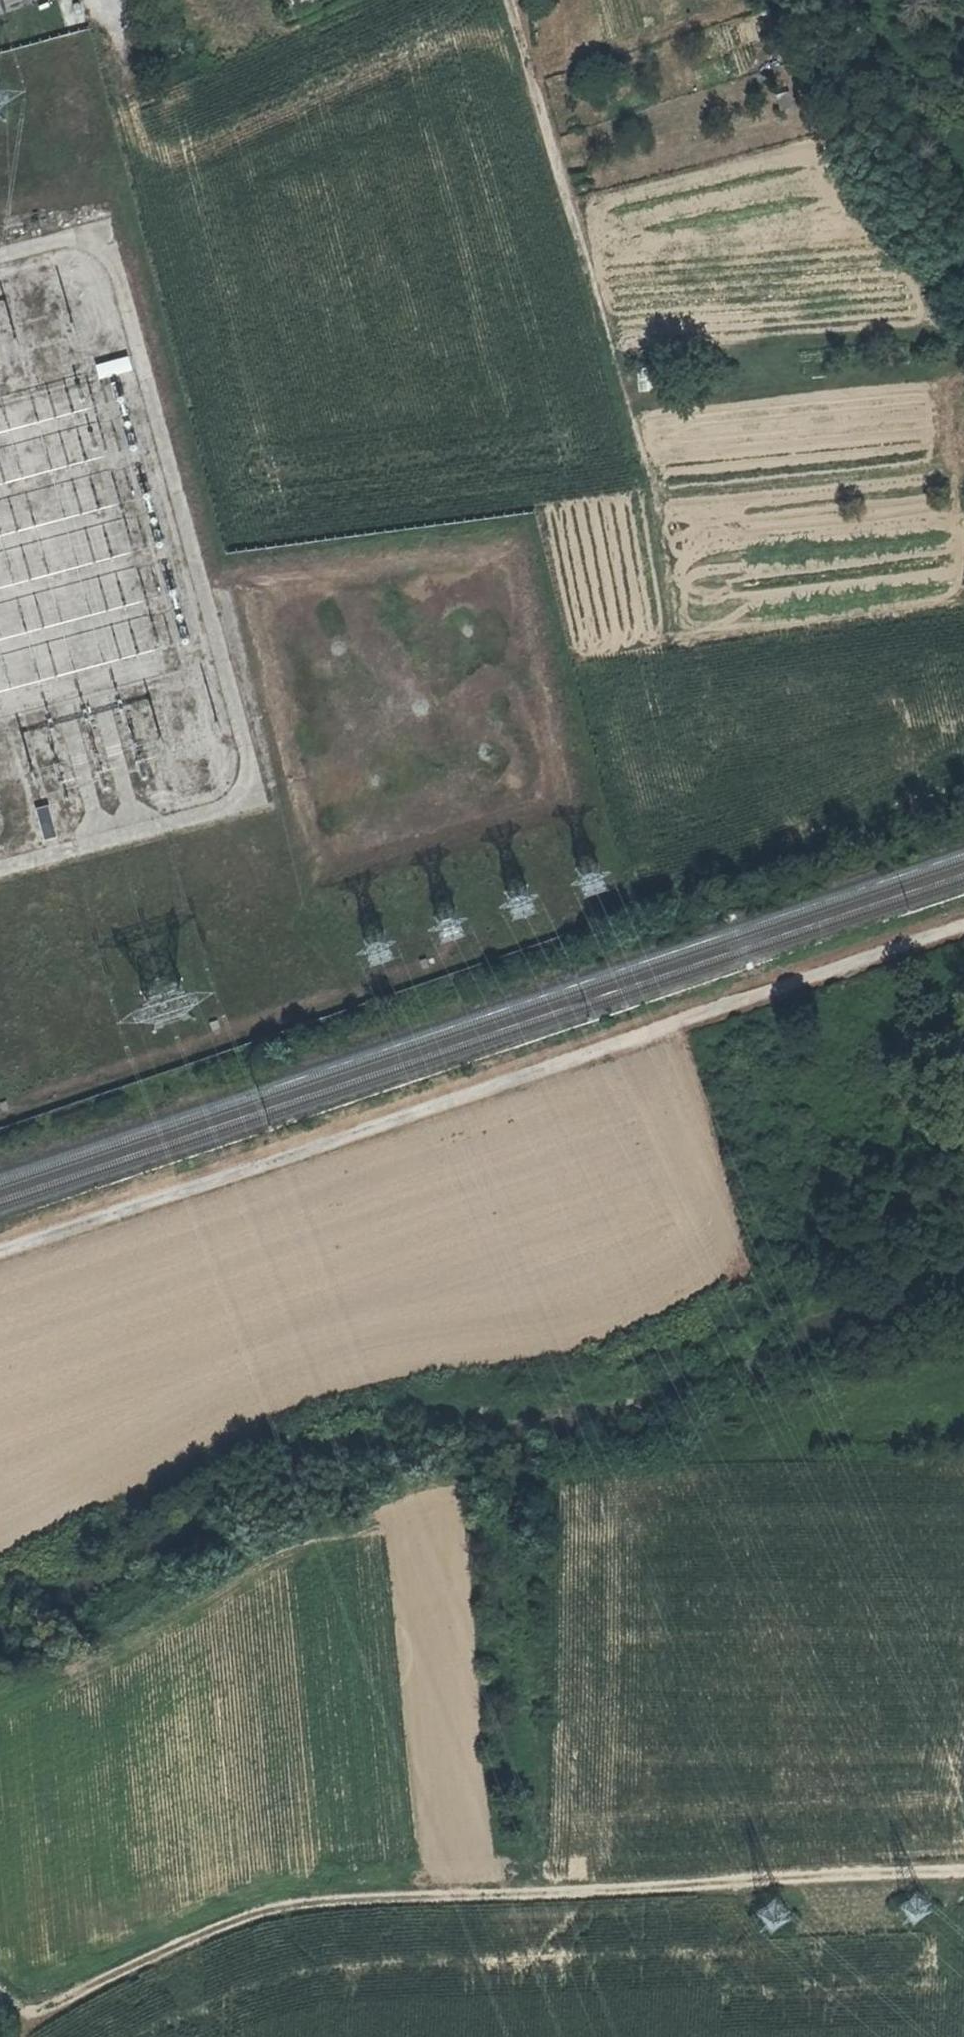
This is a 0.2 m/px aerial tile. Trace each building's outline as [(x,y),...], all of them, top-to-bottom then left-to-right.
[(129,359),(97,368),(101,382),(133,374),(129,359)] [(48,808),(37,811),(45,843),(56,840),(48,808)]
